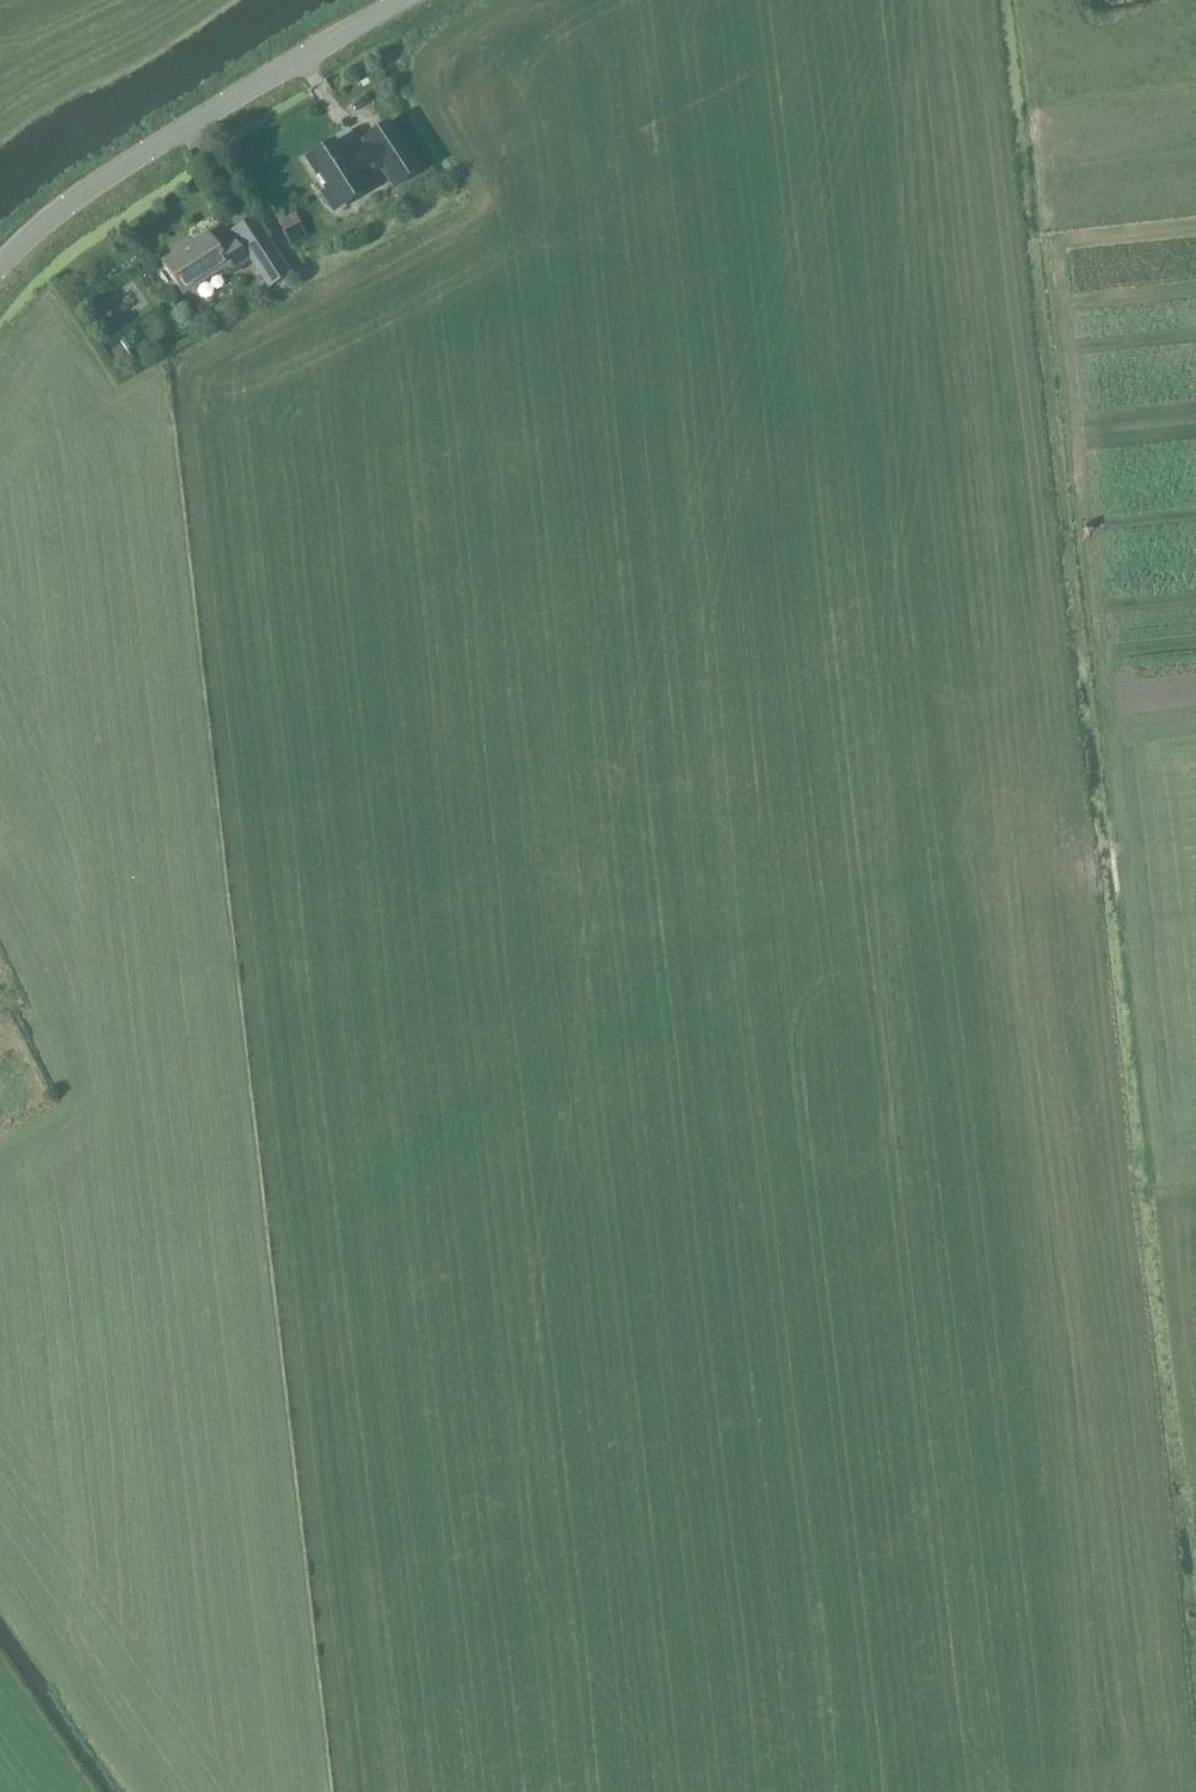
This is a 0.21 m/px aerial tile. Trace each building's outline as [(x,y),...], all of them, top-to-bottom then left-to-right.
[(359,135),(366,146),(344,160),(330,139),(304,156),(324,188),(320,191),(328,204),(332,210),(364,189),(360,183),(358,181),(380,167),(390,183),(416,166),(384,118),(359,135)] [(278,219),(287,239),(305,230),(295,211),(278,219)] [(289,272),(254,216),(230,231),(266,287),(289,272)] [(228,271),(246,259),(232,238),(214,249),(204,234),(161,263),(181,293),(224,264),(228,271)] [(132,362),(121,344),(106,353),(118,371),(132,362)]
